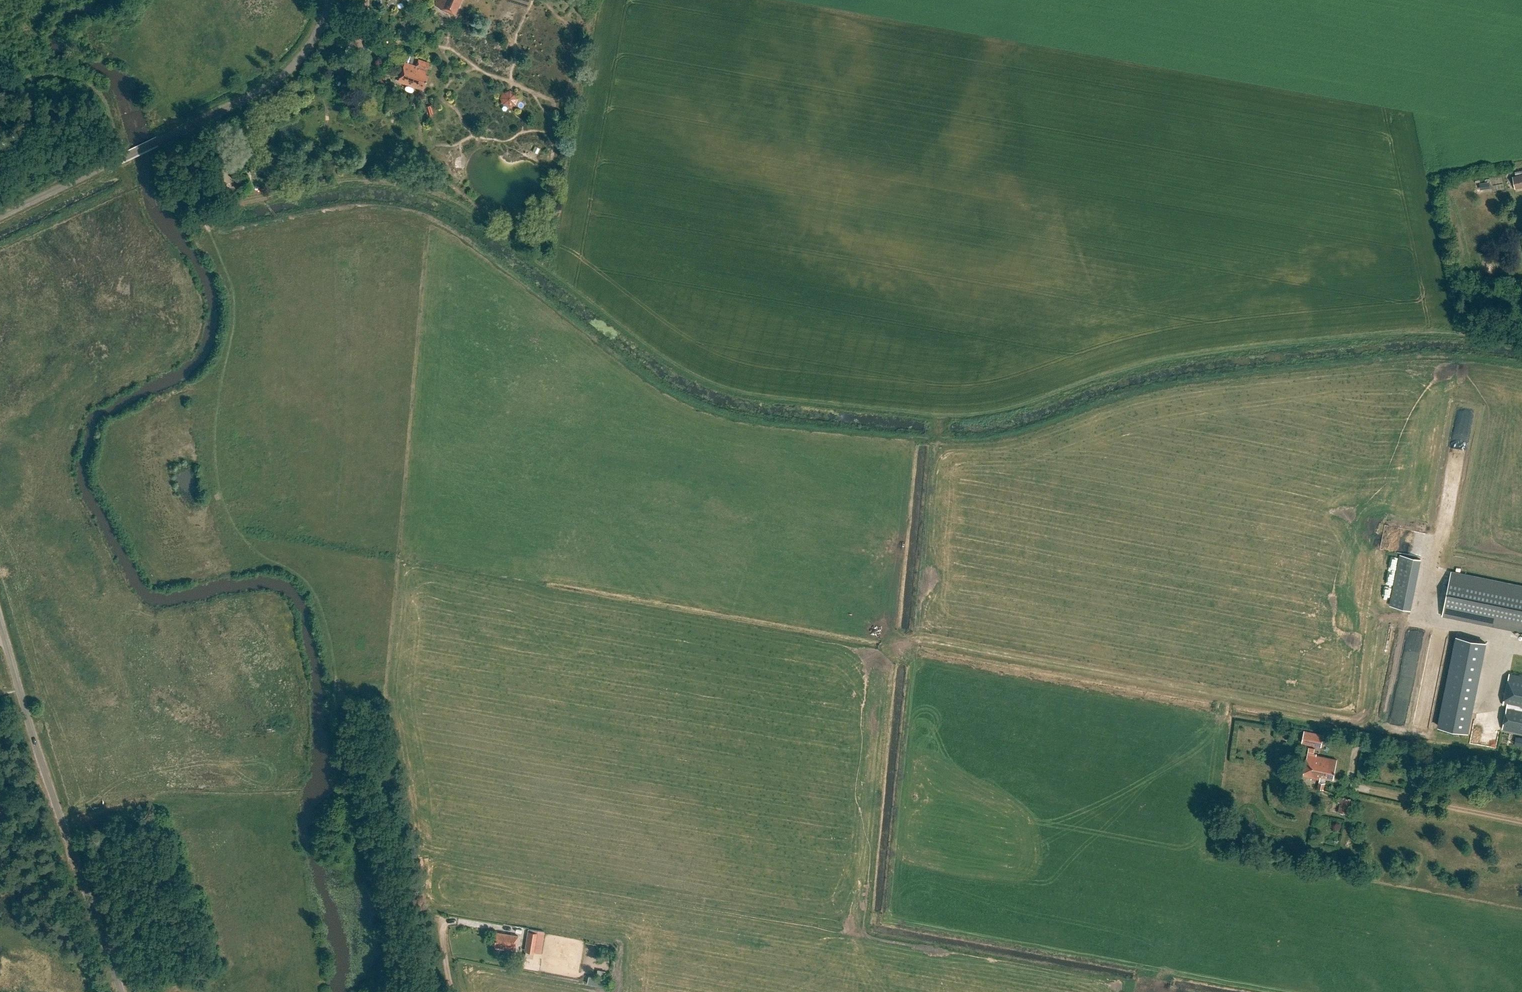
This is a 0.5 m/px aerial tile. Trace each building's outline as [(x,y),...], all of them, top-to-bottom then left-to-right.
[(435,4),(456,14),(462,0),(437,0),(435,4)] [(416,66),(406,62),(399,80),(423,89),(428,75),(426,74),(429,63),(418,59),(416,66)] [(504,108),(518,103),(513,89),(499,93),(504,108)] [(431,105),(425,107),(427,115),(434,113),(431,105)] [(1513,176),(1515,188),(1521,187),(1521,174),(1513,176)] [(1498,460),(1493,460),(1493,467),(1484,466),(1484,477),(1497,478),(1498,460)] [(1389,605),(1410,609),(1420,558),(1398,554),(1389,605)] [(1451,572),(1442,616),(1521,632),(1521,586),(1451,572)] [(1468,732),(1486,643),(1457,637),(1438,726),(1468,732)] [(1381,653),(1379,661),(1385,662),(1387,654),(1381,653)] [(1503,705),(1507,705),(1502,729),(1521,733),(1521,676),(1509,674),(1503,705)] [(1324,734),(1304,730),(1301,743),(1321,747),(1324,734)] [(1234,757),(1237,734),(1232,734),(1229,760),(1243,762),(1244,758),(1234,757)] [(1337,759),(1317,755),(1317,754),(1314,753),(1315,749),(1309,747),(1303,776),(1319,780),(1320,776),(1333,779),(1337,759)] [(1348,814),(1351,799),(1339,796),(1337,802),(1340,803),(1338,812),(1348,814)] [(527,931),(524,951),(535,953),(538,933),(527,931)] [(497,933),(495,948),(515,951),(518,936),(497,933)] [(585,982),(601,986),(603,976),(588,972),(585,982)]
